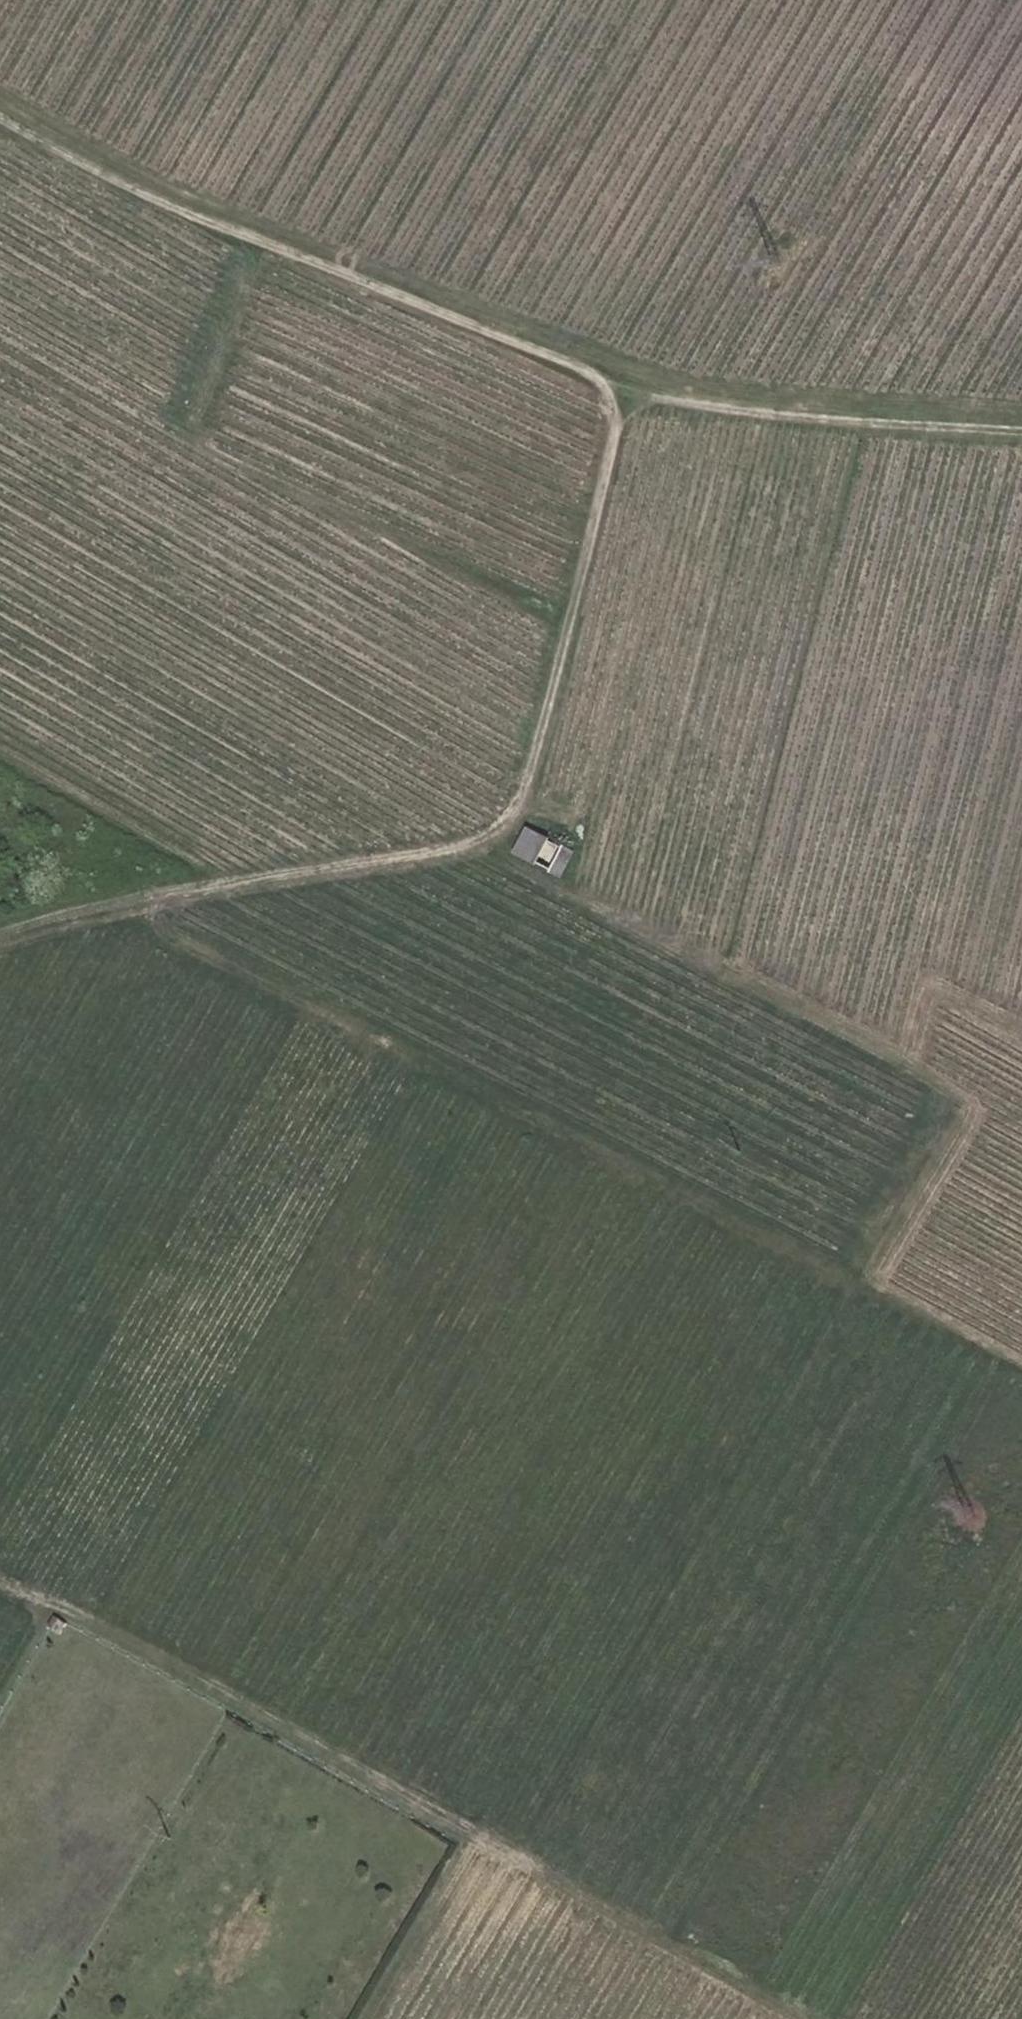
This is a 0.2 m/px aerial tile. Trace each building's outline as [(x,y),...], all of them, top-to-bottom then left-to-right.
[(563,881),(576,855),(531,831),(517,856),(563,881)]
